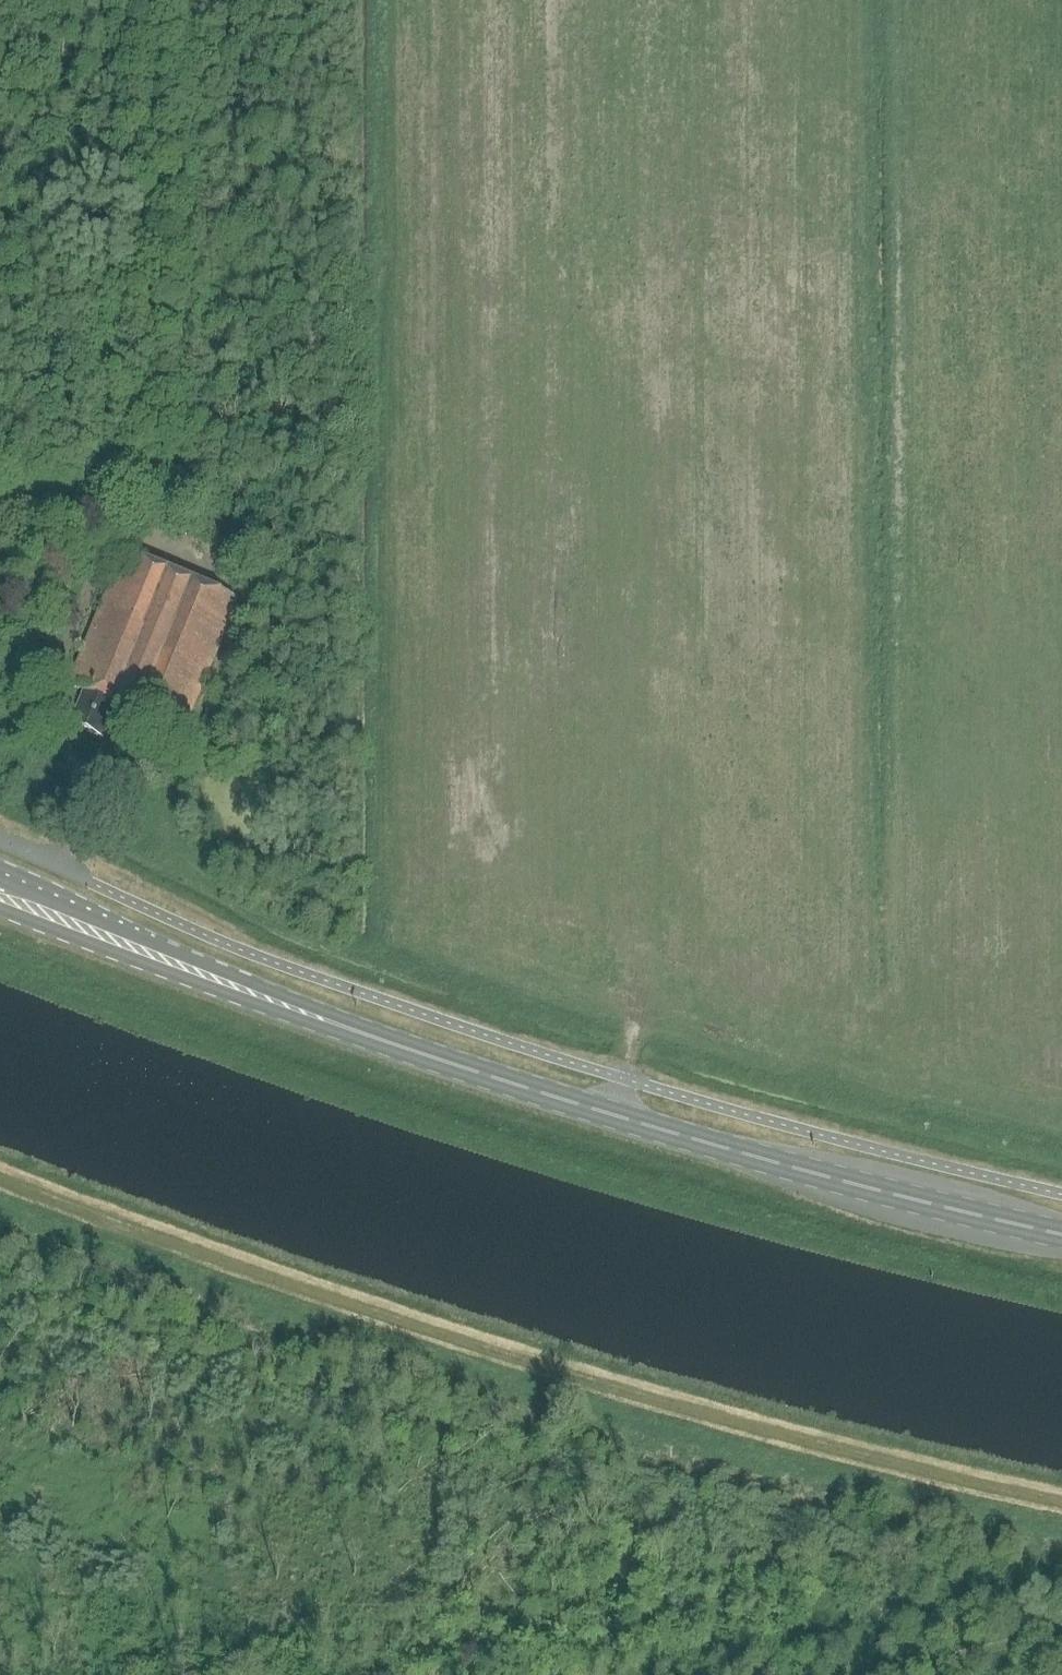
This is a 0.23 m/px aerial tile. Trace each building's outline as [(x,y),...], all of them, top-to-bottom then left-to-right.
[(182,735),(238,601),(122,553),(67,686),(85,694),(71,728),(103,742),(117,708),(182,735)]
